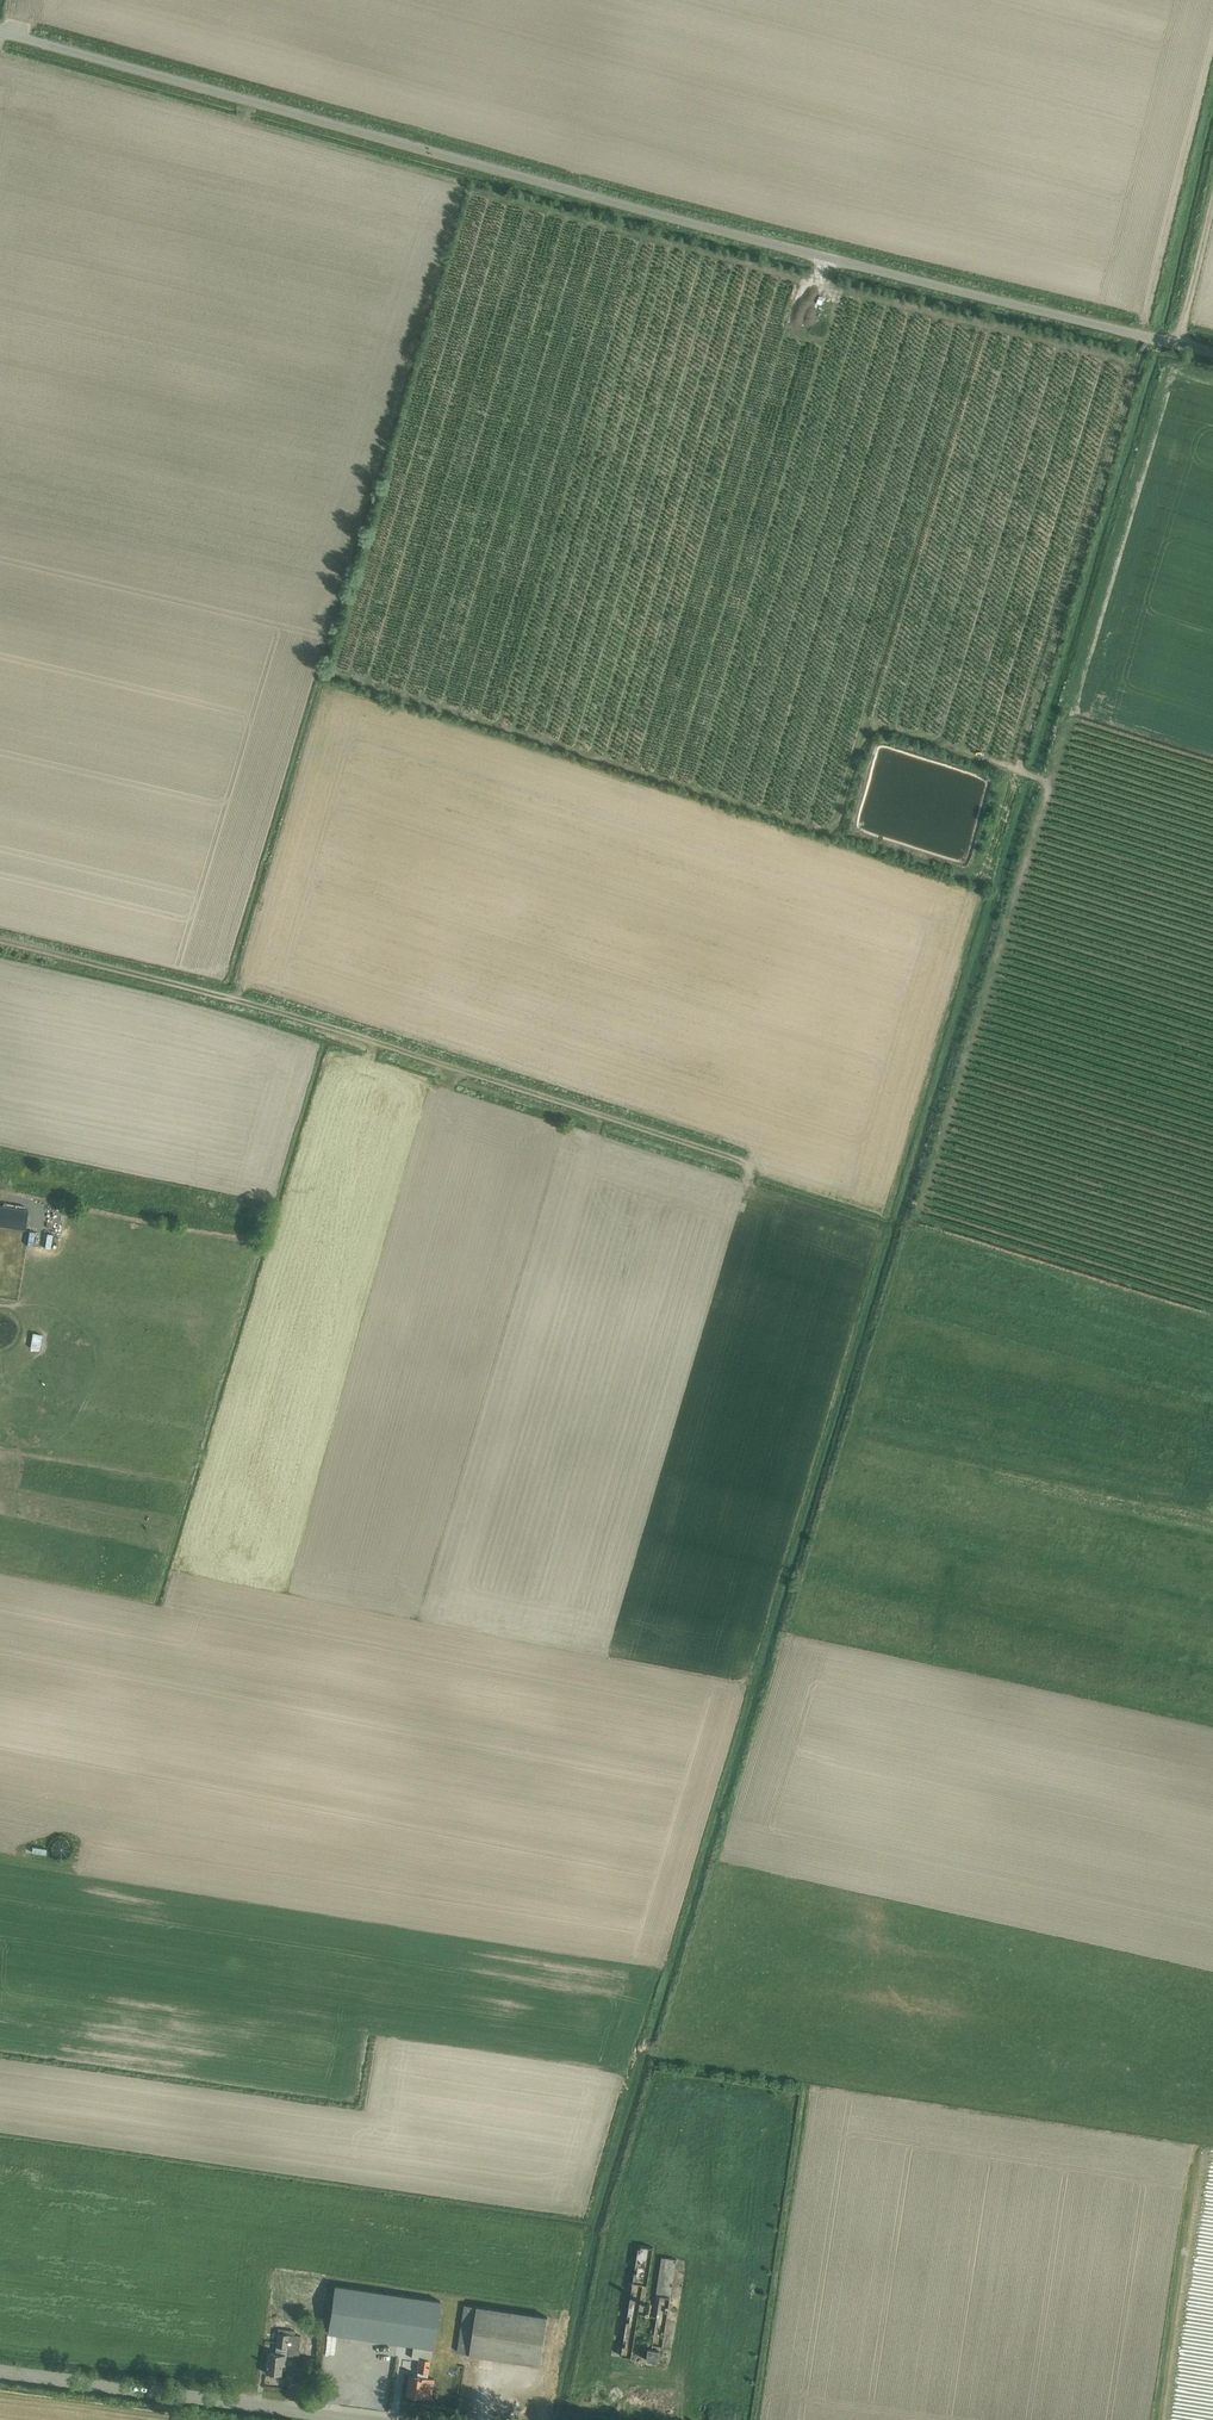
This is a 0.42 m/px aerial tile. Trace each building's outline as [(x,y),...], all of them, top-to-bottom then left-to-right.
[(25,1230),(28,1210),(0,1206),(0,1226),(25,1230)] [(653,2247),(638,2245),(620,2355),(657,2361),(660,2345),(663,2346),(676,2259),(662,2257),(652,2314),(642,2313),(653,2247)] [(427,2373),(431,2348),(432,2348),(439,2300),(333,2284),(326,2332),(412,2345),(410,2358),(418,2359),(416,2371),(417,2371),(416,2376),(408,2375),(405,2394),(430,2398),(433,2378),(426,2377),(427,2373)] [(465,2304),(458,2351),(540,2364),(547,2317),(465,2304)] [(297,2356),(300,2335),(294,2335),(295,2330),(277,2328),(274,2353),(266,2352),(264,2372),(280,2373),(281,2365),(283,2365),(285,2355),(297,2356)]
